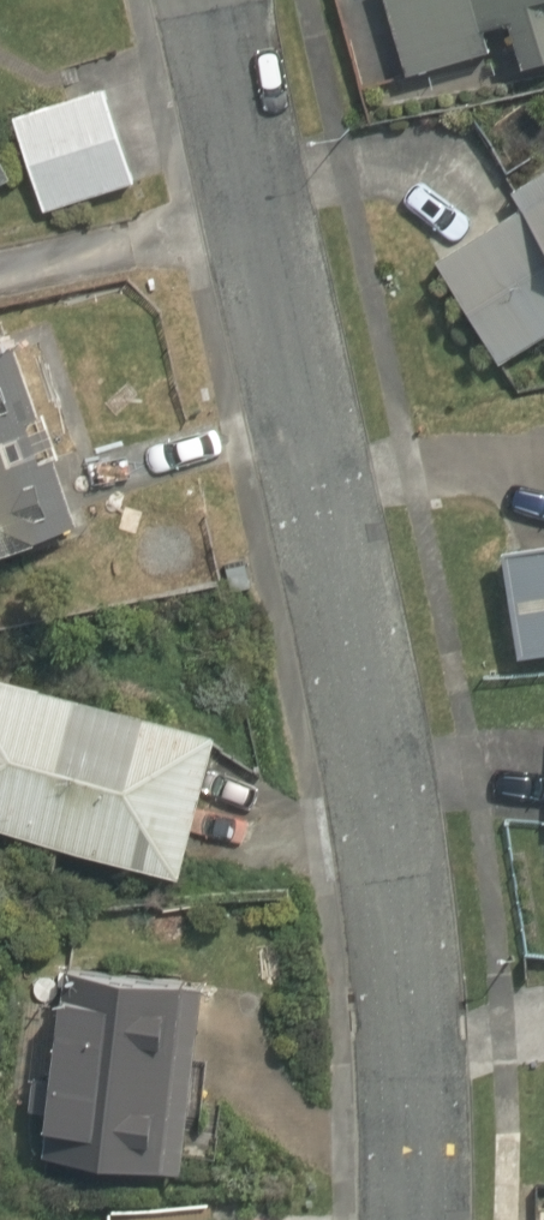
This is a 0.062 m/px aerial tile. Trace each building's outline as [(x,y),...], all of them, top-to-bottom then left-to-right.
[(398,83),(495,50),(508,85),(543,72),(543,0),(370,0),(398,83)] [(45,93),(0,107),(34,214),(137,182),(104,75),(45,93)] [(543,330),(543,148),(498,182),(505,191),(416,257),(496,366),(543,330)] [(63,512),(0,326),(0,534),(63,512)] [(512,652),(543,647),(543,537),(495,545),(512,652)] [(0,661),(0,823),(166,861),(202,708),(0,661)] [(166,1164),(185,964),(42,950),(26,1117),(42,1119),(39,1152),(166,1164)]
